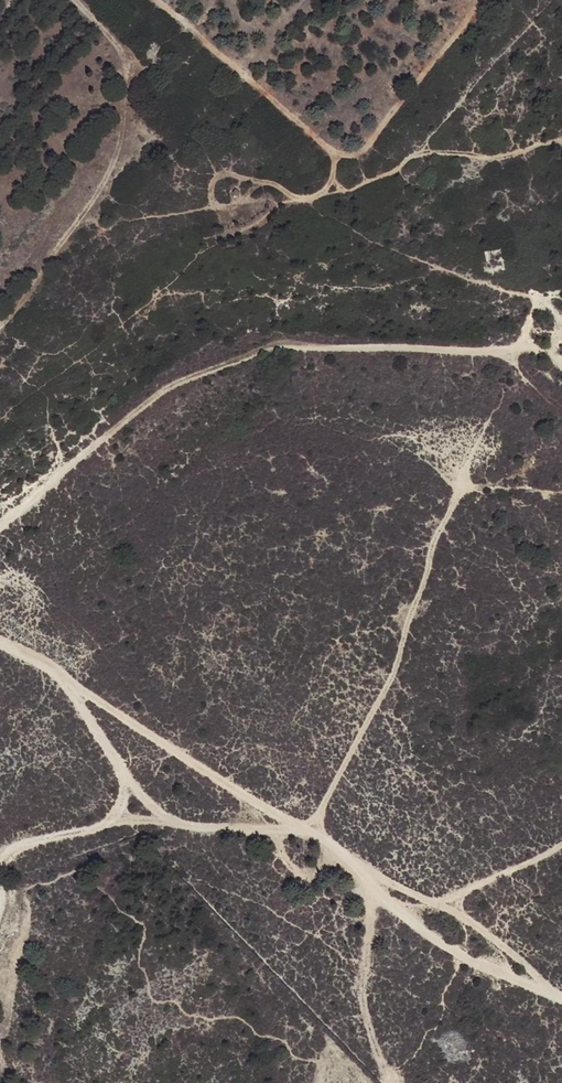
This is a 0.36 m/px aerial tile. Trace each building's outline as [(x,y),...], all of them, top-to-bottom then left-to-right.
[(482,249),(482,262),(499,261),(498,248),(482,249)]
